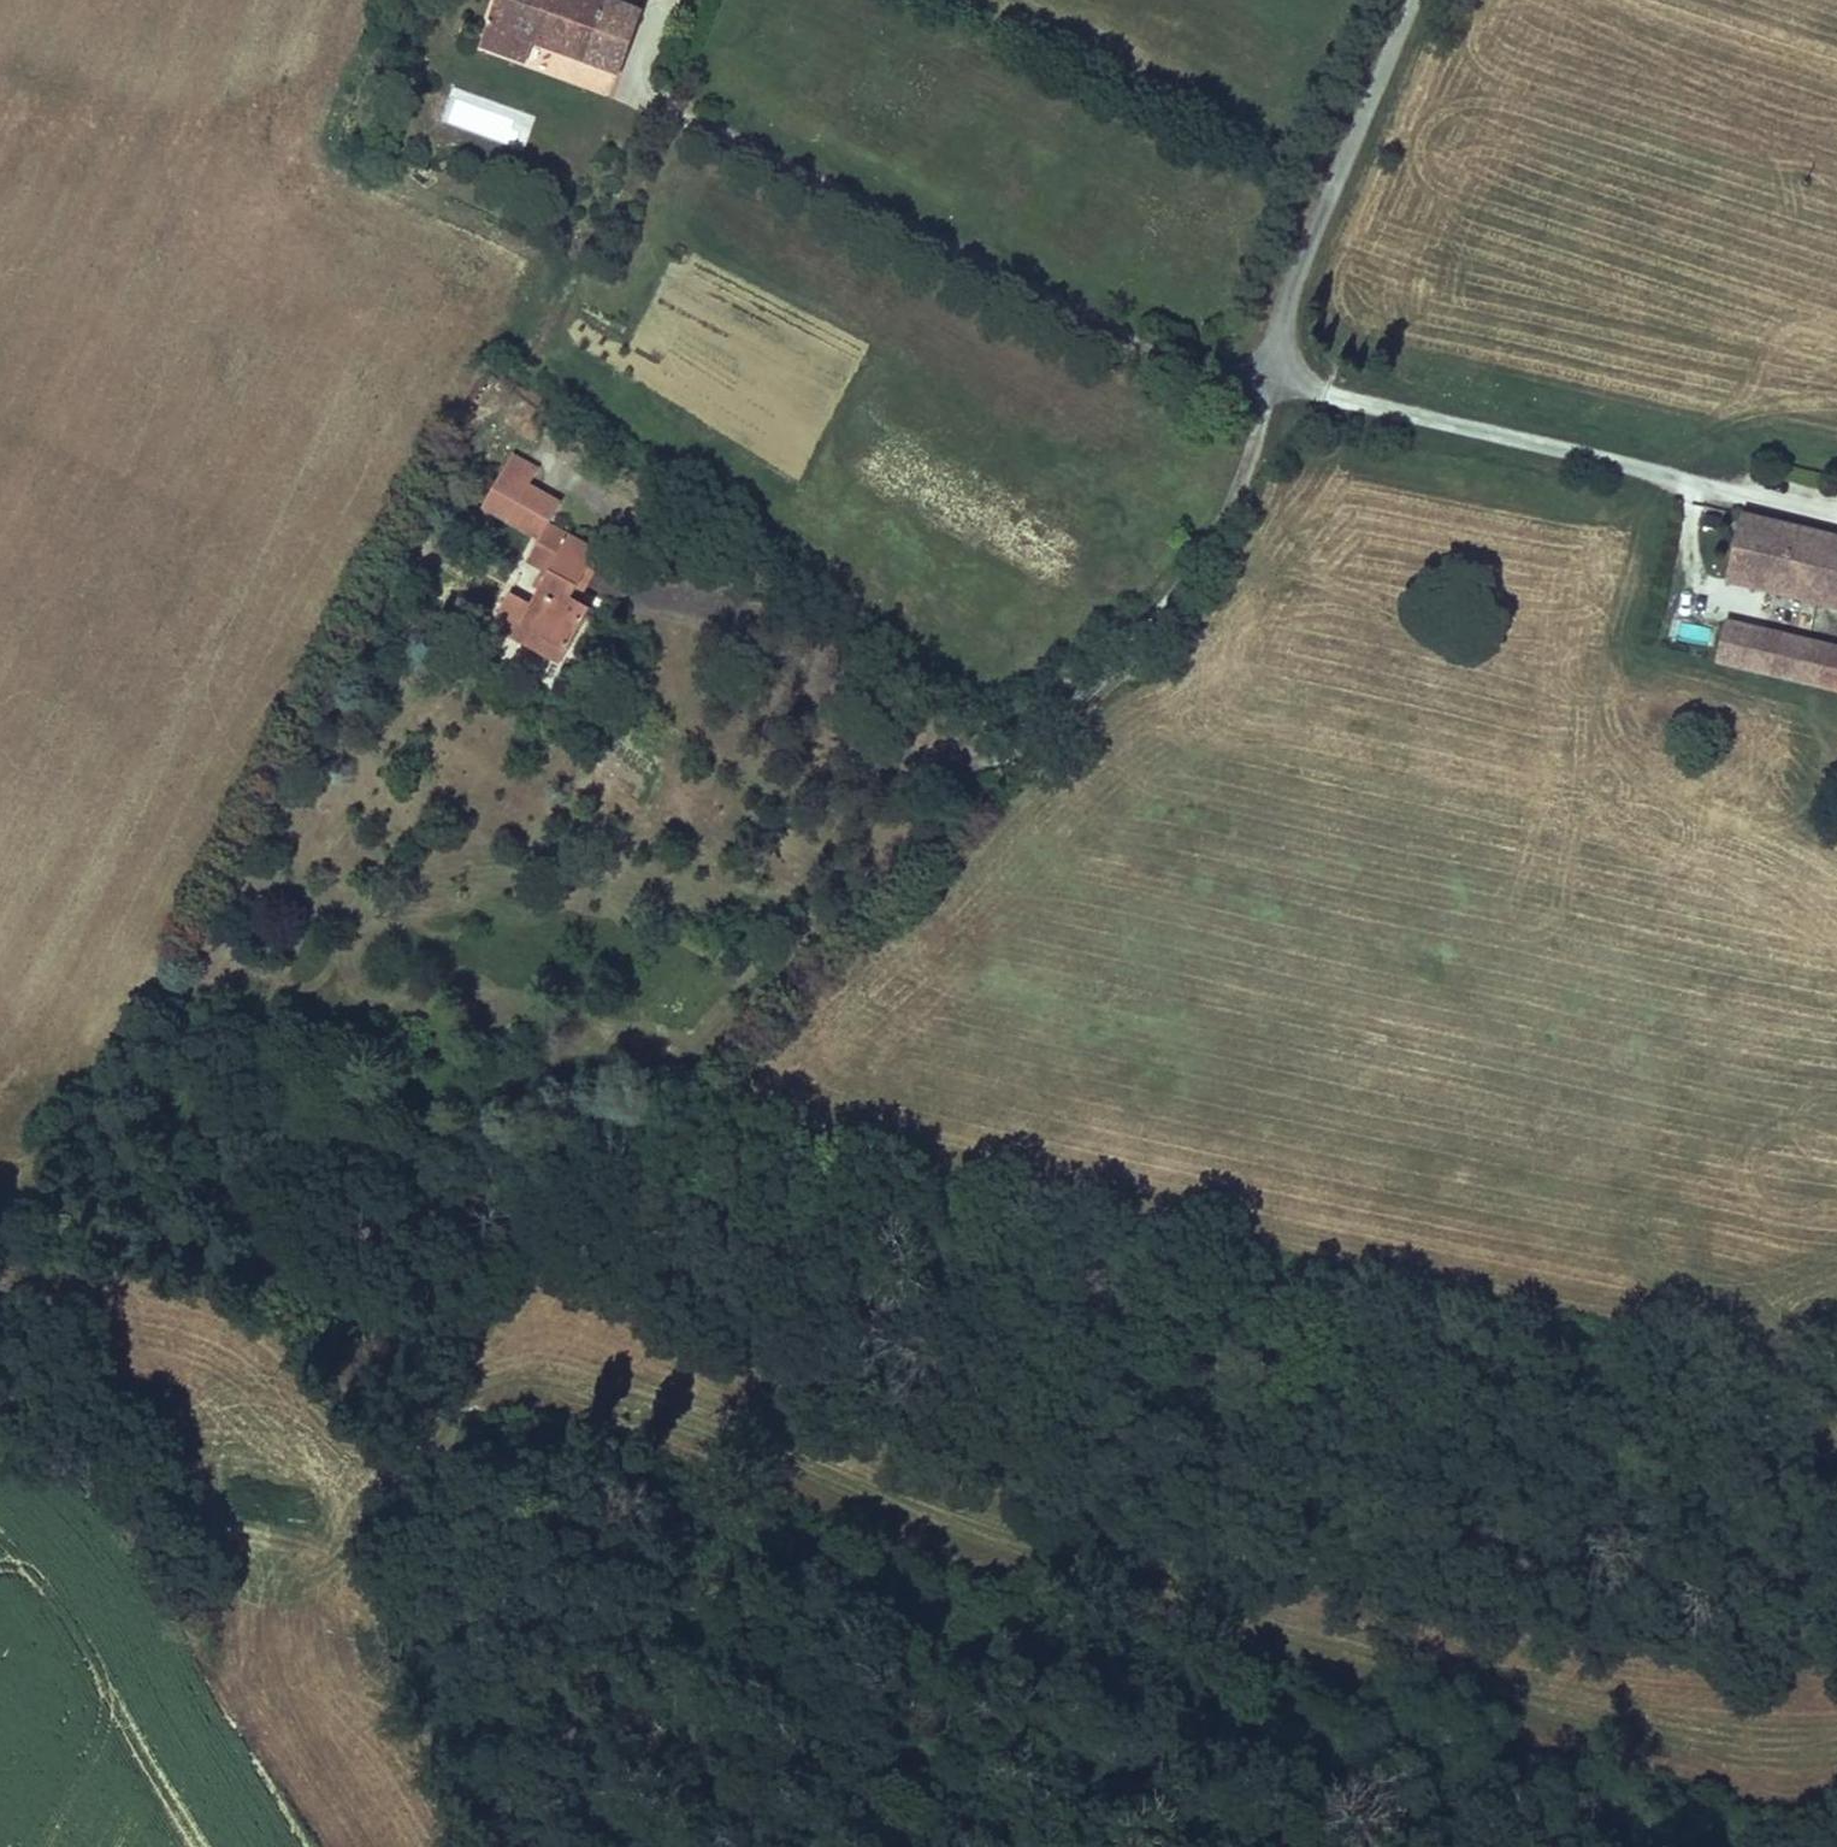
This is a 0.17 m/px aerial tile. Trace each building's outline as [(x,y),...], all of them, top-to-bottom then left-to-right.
[(652,8),(631,0),(497,0),(483,39),(534,57),(541,36),(630,68),(652,8)] [(525,148),(536,115),(453,89),(442,122),(525,148)] [(541,535),(550,520),(564,494),(534,477),(543,462),(515,446),(484,503),(541,535)] [(1836,605),(1836,533),(1748,513),(1730,579),(1836,605)] [(495,622),(564,660),(596,604),(581,595),(606,552),(550,520),(541,535),(530,554),(551,566),(533,599),(514,589),(495,622)] [(1729,613),(1720,653),(1836,683),(1836,641),(1729,613)]
